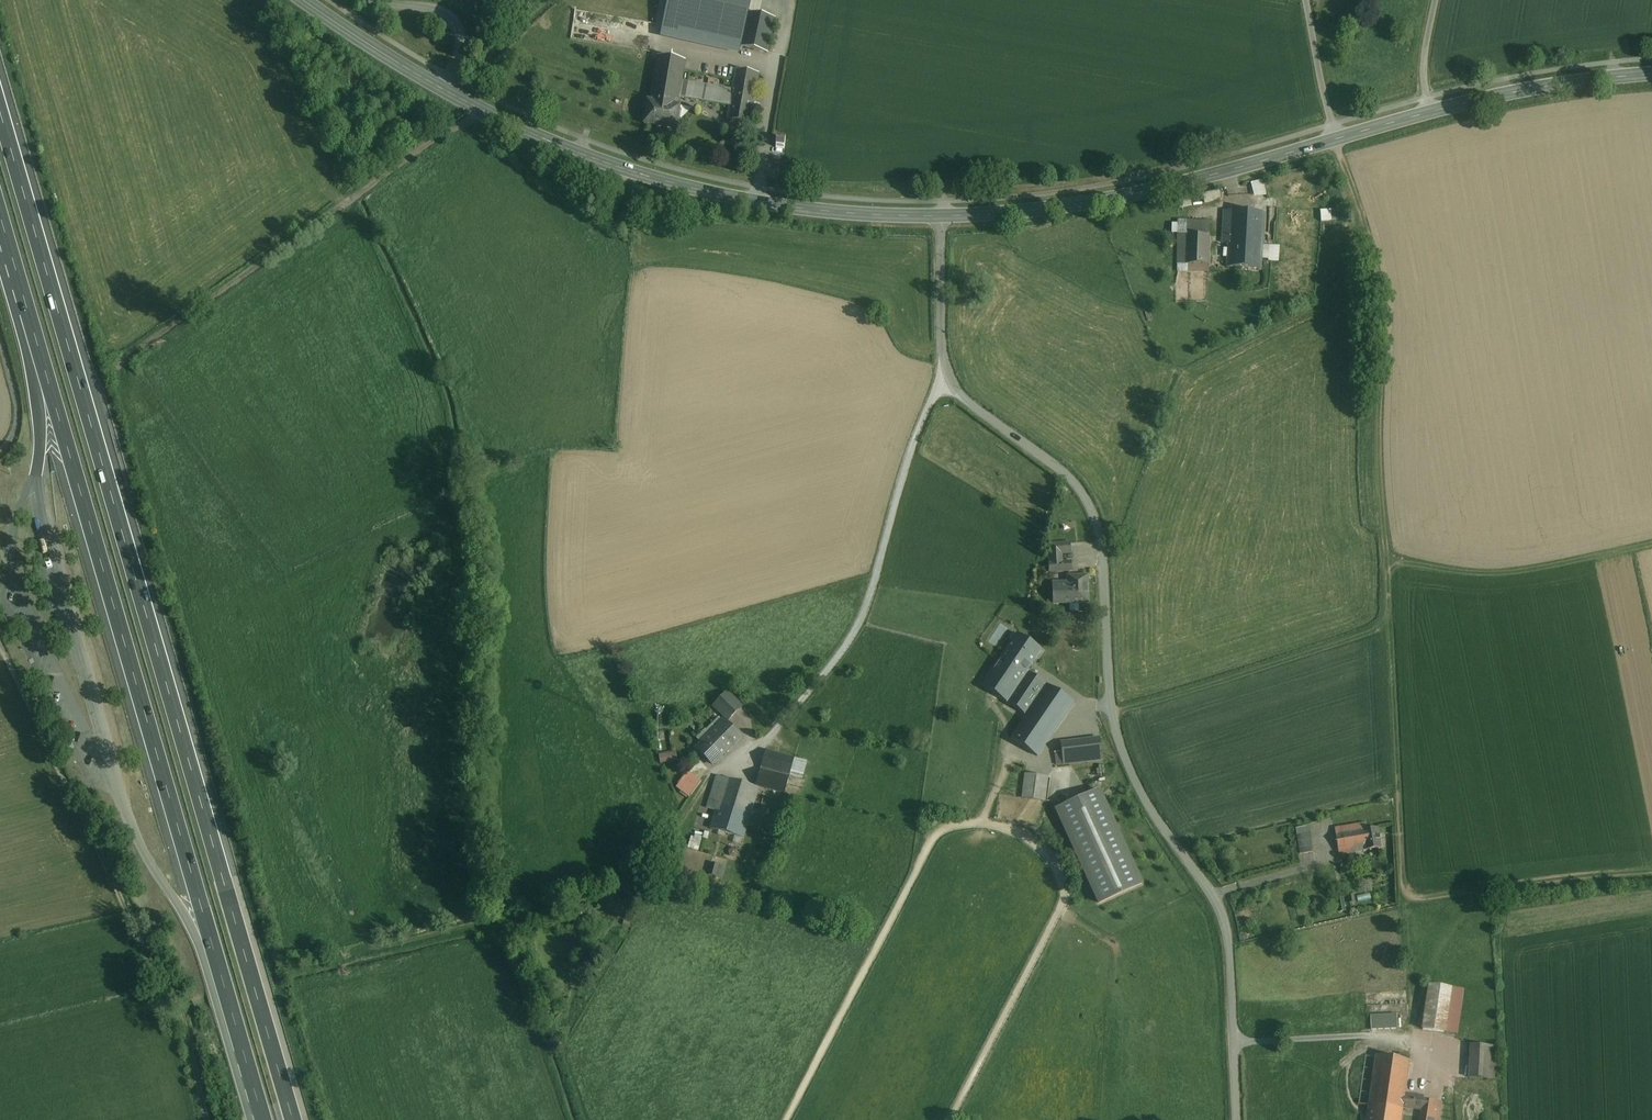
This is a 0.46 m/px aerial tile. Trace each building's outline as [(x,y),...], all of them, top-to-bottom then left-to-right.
[(746,0),(711,0),(709,5),(734,10),(750,13),(752,1),(746,0)] [(775,18),(750,13),(734,10),(732,20),(726,44),(767,53),(772,32),(775,18)] [(703,15),(688,12),(687,20),(665,17),(664,25),(662,33),(699,39),(703,15)] [(726,44),(732,20),(703,15),(699,39),(726,44)] [(685,61),(659,57),(653,93),(679,97),(682,82),(682,81),(685,61)] [(758,74),(737,70),(734,90),(731,106),(730,106),(728,119),(750,123),(754,101),(758,74)] [(734,90),(686,82),(682,81),(682,82),(679,97),(730,106),(731,106),(734,90)] [(679,97),(653,93),(651,101),(678,106),(679,97)] [(651,101),(648,101),(645,124),(676,129),(680,106),(678,106),(651,101)] [(786,140),(777,139),(776,147),(785,148),(786,140)] [(793,172),(799,158),(789,153),(783,168),(793,172)] [(1252,181),(1254,196),(1267,194),(1265,180),(1252,181)] [(1205,203),(1222,199),(1219,189),(1203,193),(1205,203)] [(1341,219),(1341,208),(1320,209),(1321,220),(1341,219)] [(1261,270),(1264,213),(1223,211),(1222,242),(1228,243),(1227,268),(1261,270)] [(1179,272),(1209,272),(1209,221),(1179,221),(1179,272)] [(1071,553),(1071,543),(1050,544),(1051,563),(1049,563),(1049,572),(1072,570),(1072,562),(1062,562),(1062,553),(1071,553)] [(54,576),(49,578),(59,605),(64,603),(54,576)] [(1088,576),(1068,577),(1068,586),(1054,586),(1055,603),(1089,602),(1088,576)] [(1018,634),(1010,645),(983,686),(1007,702),(1027,671),(1042,650),(1018,634)] [(1027,671),(1007,702),(1027,715),(1047,685),(1027,671)] [(1027,715),(1012,738),(1038,756),(1074,703),(1047,685),(1027,715)] [(715,706),(729,720),(742,707),(728,693),(715,706)] [(725,721),(698,749),(714,764),(741,737),(725,721)] [(1099,738),(1060,742),(1063,765),(1102,761),(1099,738)] [(766,750),(756,786),(759,787),(777,792),(786,794),(791,776),(803,779),(807,762),(795,759),(795,758),(766,750)] [(662,764),(678,761),(676,752),(660,755),(662,764)] [(688,773),(677,788),(689,797),(700,781),(688,773)] [(1048,776),(1025,774),(1023,798),(1046,800),(1048,776)] [(717,811),(711,829),(744,839),(759,787),(756,786),(756,787),(717,777),(707,808),(717,811)] [(1100,790),(1057,810),(1099,903),(1142,883),(1100,790)] [(1361,824),(1335,828),(1339,855),(1354,852),(1353,846),(1365,844),(1363,830),(1366,830),(1365,823),(1361,823),(1361,824)] [(1310,826),(1297,827),(1299,853),(1312,852),(1310,826)] [(1366,830),(1363,830),(1365,844),(1366,850),(1381,848),(1380,840),(1384,839),(1383,834),(1379,835),(1378,828),(1366,830)] [(693,834),(690,847),(699,849),(702,836),(693,834)] [(726,867),(712,863),(709,875),(723,879),(726,867)] [(1464,989),(1429,984),(1423,1029),(1458,1034),(1464,989)] [(1372,1017),(1373,1029),(1396,1027),(1396,1015),(1372,1017)] [(1500,1046),(1471,1044),(1469,1078),(1498,1080),(1500,1046)] [(1378,1056),(1368,1119),(1402,1119),(1404,1106),(1406,1093),(1411,1061),(1378,1056)] [(1406,1093),(1404,1106),(1421,1109),(1419,1119),(1439,1119),(1442,1102),(1425,1100),(1425,1096),(1406,1093)]
